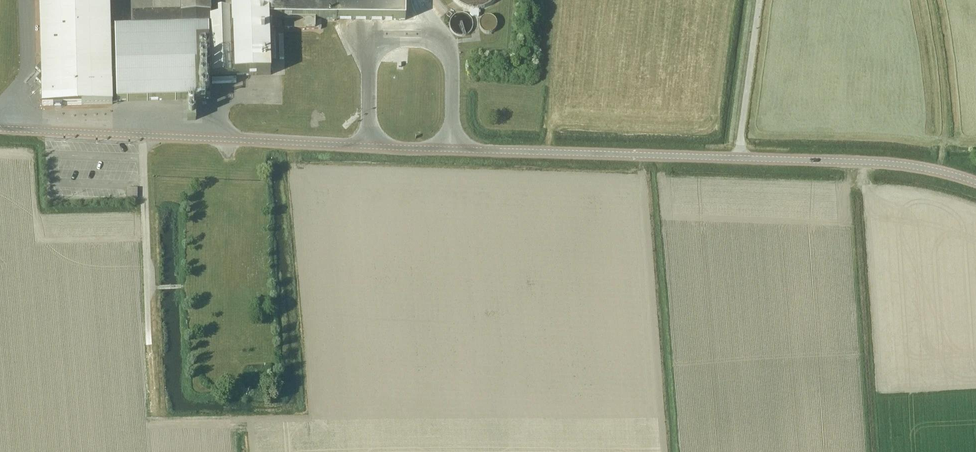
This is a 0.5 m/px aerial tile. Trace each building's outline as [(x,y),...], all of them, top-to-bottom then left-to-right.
[(238,1),(231,1),(231,11),(217,11),(217,17),(211,17),(211,0),(179,0),(180,12),(172,12),(131,13),(131,29),(108,29),(107,0),(36,0),(38,65),(33,71),(39,76),(33,82),(39,87),(40,108),(111,105),(111,102),(210,99),(210,77),(270,74),(268,27),(268,21),(268,19),(275,19),(280,19),(283,19),(283,27),(320,29),(320,20),(314,20),(314,19),(333,19),(333,21),(368,21),(375,21),(403,21),(403,0),(238,0),(238,1)] [(452,3),(456,7),(460,9),(464,10),(469,11),(474,11),(479,10),(484,8),(488,6),(491,3),(493,0),(449,0),(452,3)] [(126,188),(126,198),(137,198),(138,188),(126,188)]
